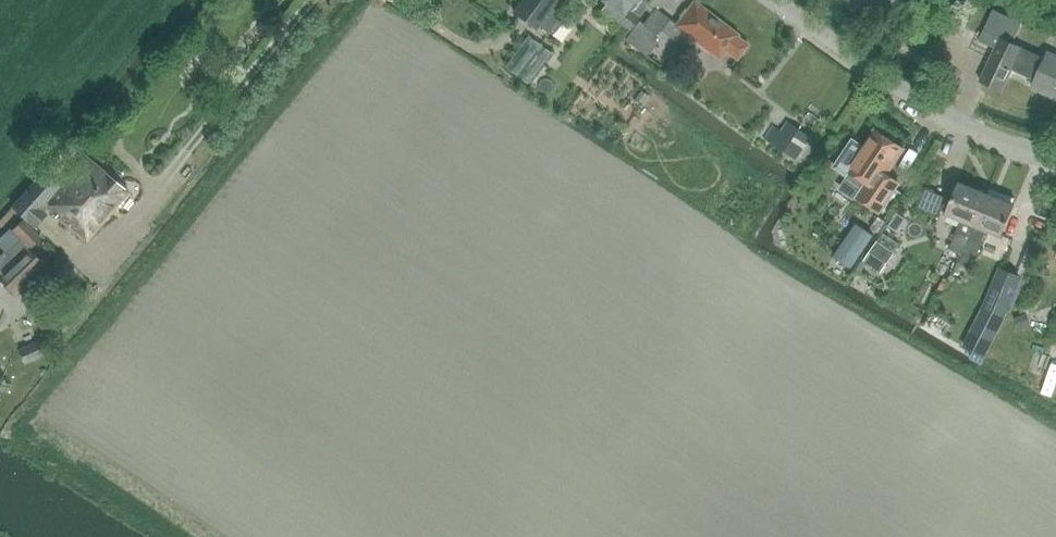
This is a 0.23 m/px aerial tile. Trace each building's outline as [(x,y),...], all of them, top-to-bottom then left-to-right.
[(516,14),(537,30),(560,0),(526,0),(516,14)] [(605,4),(601,9),(629,30),(645,7),(636,1),(637,0),(599,0),(605,4)] [(726,51),(737,59),(748,44),(737,36),(739,33),(694,0),(676,24),(657,10),(665,0),(652,0),(645,9),(651,13),(643,24),(639,21),(625,39),(647,55),(657,42),(653,39),(661,29),(686,48),(694,38),(720,59),(726,51)] [(1013,44),(1023,23),(993,9),(978,40),(996,48),(980,80),(1001,90),(1011,70),(1035,80),(1032,86),(1055,98),(1055,56),(1050,53),(1046,60),(1013,44)] [(548,35),(563,15),(557,10),(541,30),(548,35)] [(642,106),(649,96),(641,90),(634,100),(642,106)] [(781,131),(773,126),(764,140),(795,160),(810,137),(787,122),(781,131)] [(851,140),(833,167),(844,175),(846,172),(866,185),(855,200),(878,216),(899,186),(885,177),(904,149),(875,130),(862,148),(851,140)] [(56,216),(85,242),(127,191),(85,156),(57,188),(48,180),(28,202),(36,219),(45,208),(42,206),(45,202),(57,213),(56,216)] [(962,183),(949,212),(962,218),(950,248),(962,253),(975,224),(988,194),(962,183)] [(917,206),(928,210),(935,193),(925,188),(917,206)] [(962,253),(959,261),(971,266),(987,228),(1002,235),(1014,206),(1015,205),(1013,204),(1015,198),(1003,193),(1000,199),(989,194),(988,194),(975,224),(962,253)] [(0,220),(0,227),(1,228),(17,210),(13,206),(0,220)] [(905,218),(896,212),(887,225),(897,232),(905,218)] [(877,216),(869,227),(877,233),(885,221),(877,216)] [(30,247),(39,237),(23,220),(13,230),(30,247)] [(856,223),(834,255),(851,267),(873,235),(856,223)] [(1038,253),(1043,241),(1033,236),(1028,248),(1038,253)] [(43,266),(20,242),(6,255),(4,253),(0,258),(0,282),(12,295),(43,266)] [(893,253),(876,242),(865,261),(880,272),(893,253)] [(981,309),(965,347),(985,356),(1001,317),(1005,318),(1022,277),(997,267),(980,308),(981,309)] [(1025,313),(1015,318),(1019,329),(1030,325),(1025,313)] [(24,363),(44,356),(39,342),(19,350),(24,363)]
